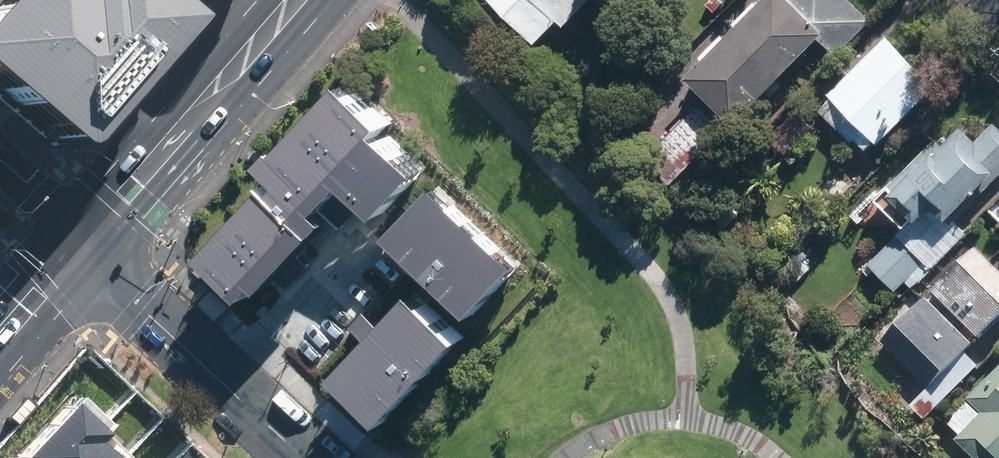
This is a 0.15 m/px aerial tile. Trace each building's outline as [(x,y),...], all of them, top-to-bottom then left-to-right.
[(60,141),(168,22),(144,0),(2,0),(0,2),(0,87),(60,141)] [(533,43),(556,20),(562,26),(588,0),(490,0),(533,43)] [(815,37),(835,57),(870,21),(848,0),(758,0),(682,78),(704,99),(648,156),(674,181),(815,37)] [(720,0),(711,0),(706,6),(715,13),(724,3),(720,0)] [(877,143),(935,85),(885,36),(827,94),(831,97),(818,110),(860,152),(873,139),(877,143)] [(373,215),(422,167),(344,88),(302,129),(259,171),(276,187),(207,255),(255,303),(334,226),(322,214),(347,189),(368,210),(373,215)] [(923,263),(928,268),(965,230),(954,220),(998,175),(998,129),(993,123),(974,141),(959,127),(942,145),(935,138),(874,199),(903,228),(868,263),(896,291),(923,263)] [(436,275),(475,315),(520,272),(437,188),(393,232),(436,275)] [(977,341),(998,318),(998,272),(975,249),(930,295),(977,341)] [(333,373),(382,423),(463,344),(413,294),(377,330),(333,373)] [(971,346),(925,300),(881,344),(928,391),(911,409),(924,422),(979,368),(964,353),(971,346)] [(957,441),(975,457),(998,457),(998,367),(945,424),(959,438),(957,441)] [(59,405),(10,457),(11,457),(117,457),(91,433),(99,424),(71,397),(62,407),(59,405)]
